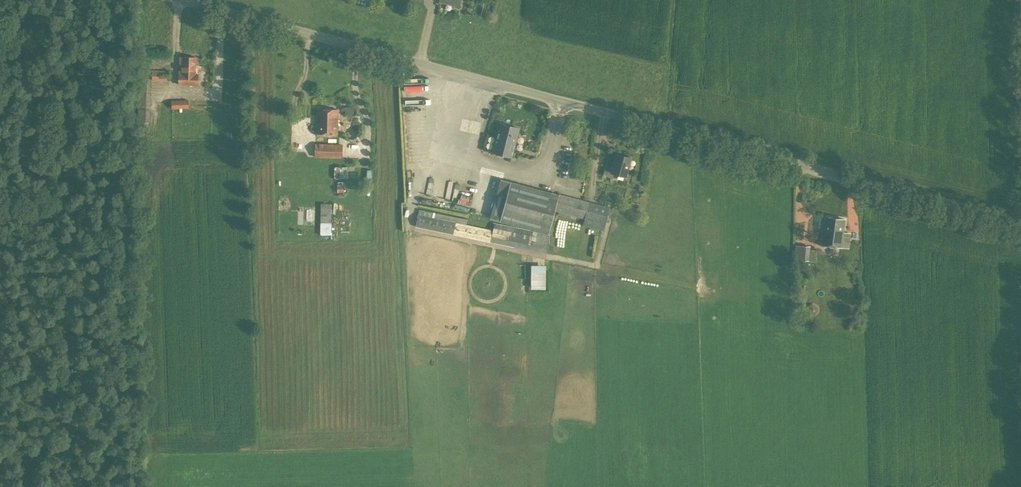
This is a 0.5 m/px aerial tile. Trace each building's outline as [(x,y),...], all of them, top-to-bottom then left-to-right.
[(182,72),(182,81),(207,81),(207,73),(213,73),(213,64),(185,64),(185,72),(182,72)] [(152,80),(169,81),(169,71),(152,71),(152,80)] [(149,122),(150,79),(139,79),(138,121),(149,122)] [(171,109),(189,108),(188,100),(171,101),(171,109)] [(346,106),(346,115),(355,115),(355,107),(346,106)] [(338,109),(317,109),(317,133),(337,134),(338,109)] [(502,155),(510,125),(499,123),(492,152),(502,155)] [(520,128),(510,125),(502,155),(512,157),(520,128)] [(314,158),(342,158),(342,144),(315,143),(314,158)] [(631,158),(617,154),(611,173),(626,177),(631,158)] [(349,177),(348,166),(335,166),(336,178),(349,177)] [(530,230),(548,234),(553,216),(554,211),(558,212),(558,215),(575,219),(576,216),(584,219),(582,225),(602,230),(608,209),(500,179),(489,218),(530,230)] [(331,235),(331,204),(320,203),(320,234),(331,235)] [(548,234),(530,230),(494,222),(494,224),(419,209),(415,226),(543,253),(548,234)] [(851,233),(844,232),(843,232),(845,219),(825,216),(823,229),(822,229),(820,244),(842,247),(849,248),(851,233)] [(816,261),(816,251),(810,250),(810,246),(795,245),(794,264),(805,264),(805,261),(816,261)] [(545,290),(546,265),(531,265),(531,290),(545,290)]
